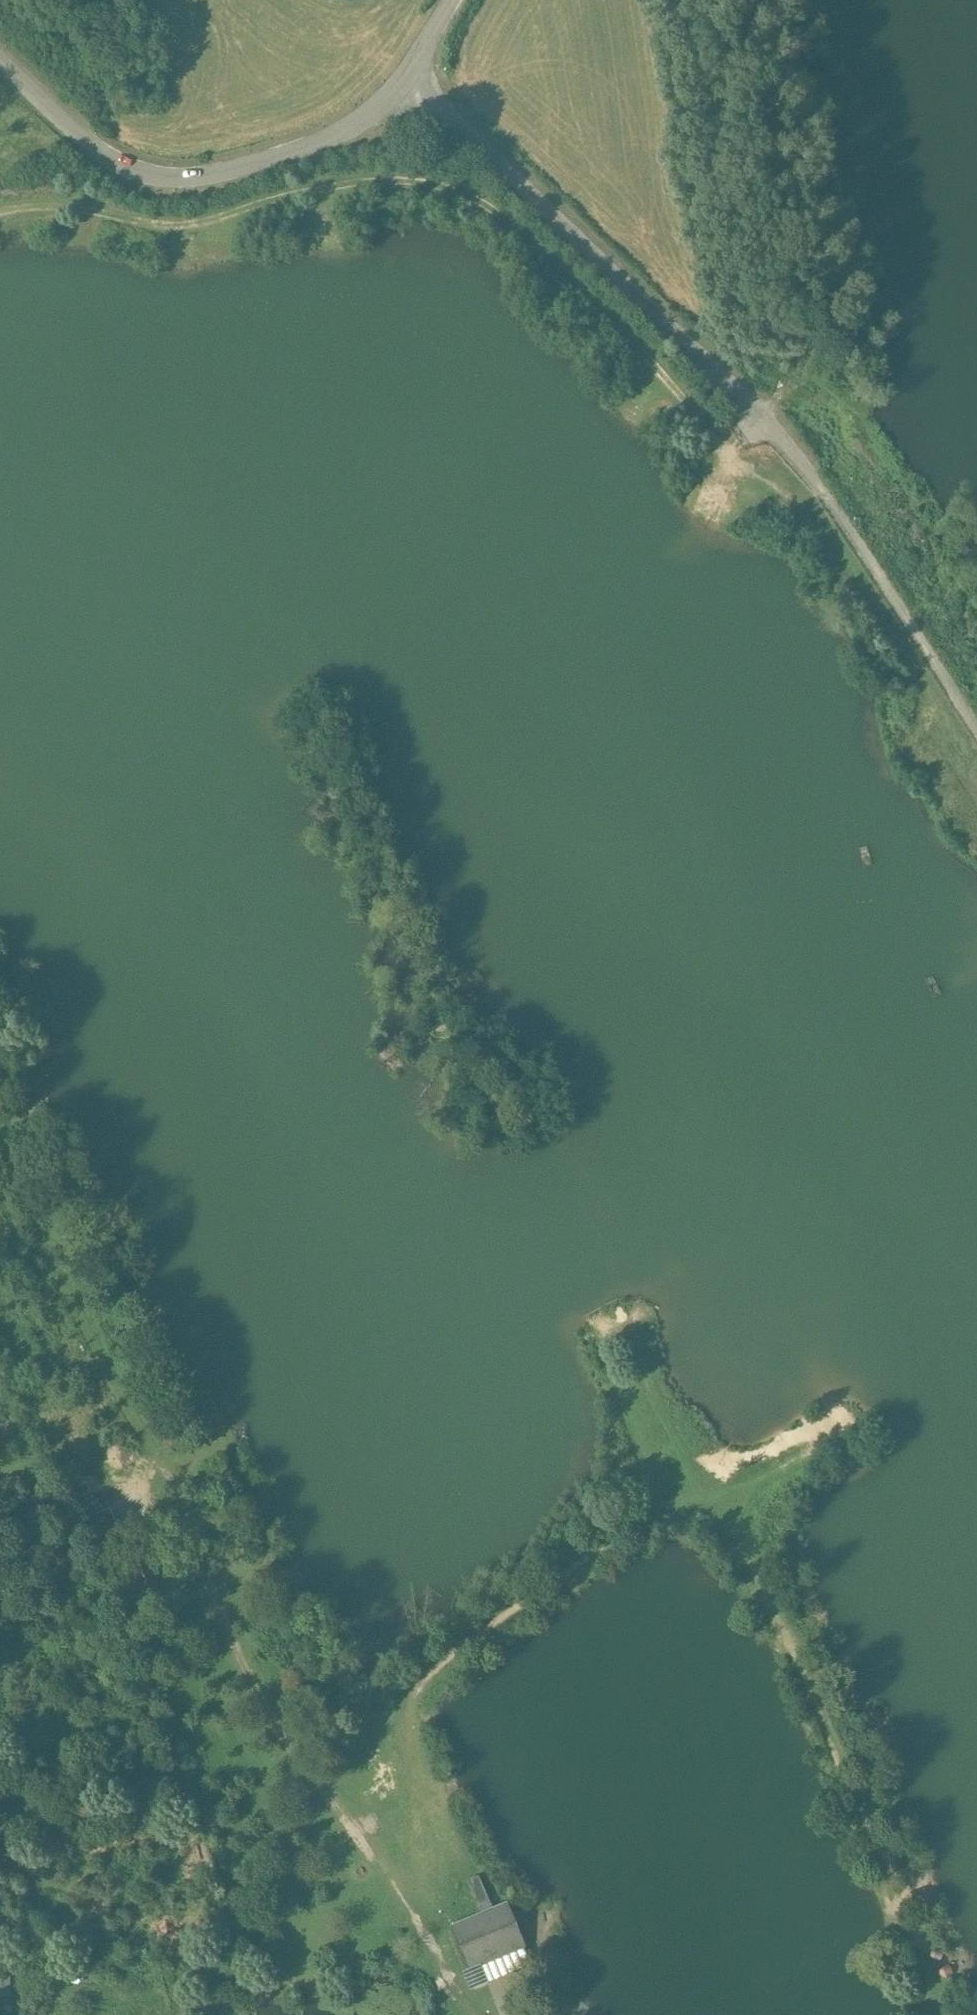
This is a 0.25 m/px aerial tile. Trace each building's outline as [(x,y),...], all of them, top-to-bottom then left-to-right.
[(481,1877),(469,1881),(483,1916),(495,1911),(481,1877)] [(483,1916),(453,1928),(469,1969),(479,1965),(524,1947),(507,1906),(495,1911),(483,1916)] [(524,1947),(479,1965),(485,1982),(530,1963),(524,1947)]
